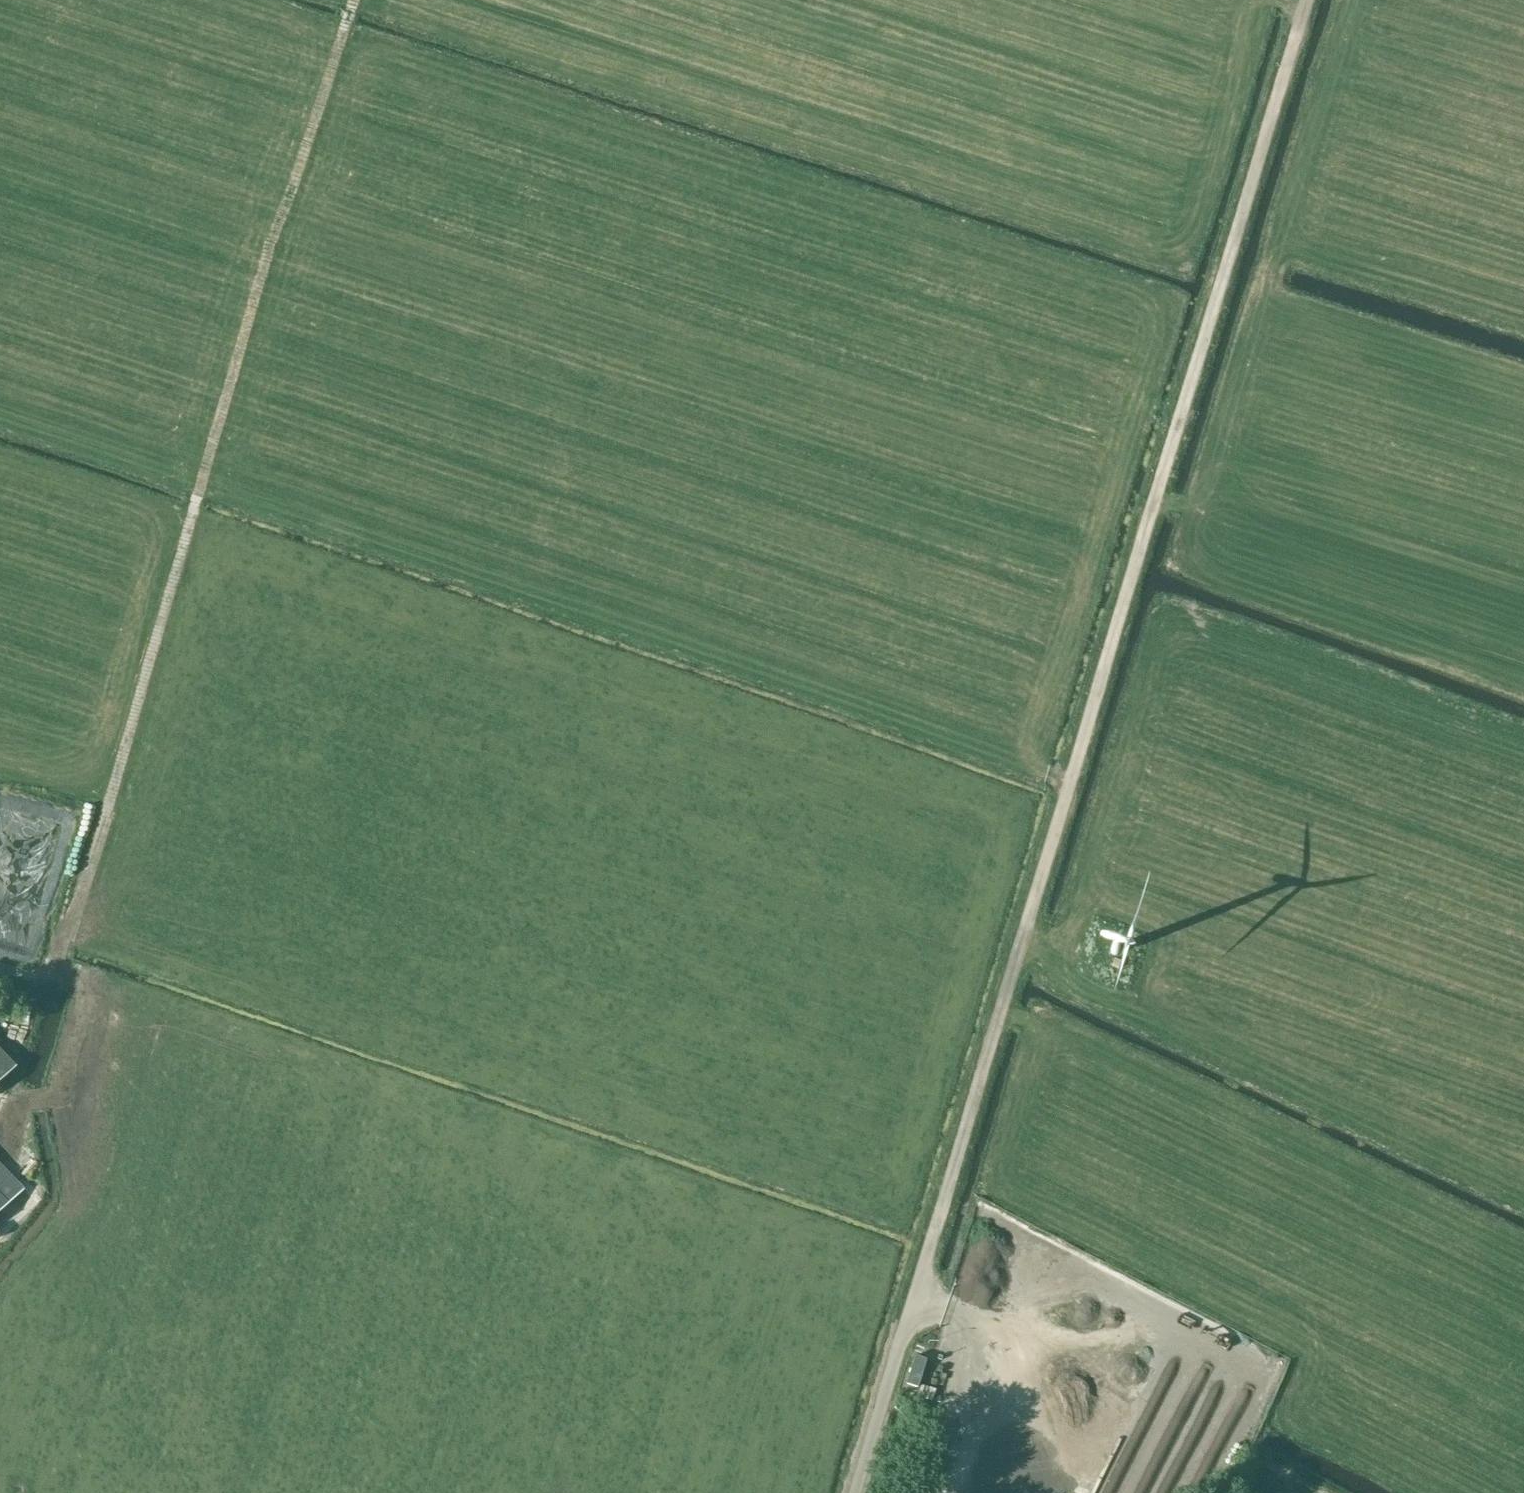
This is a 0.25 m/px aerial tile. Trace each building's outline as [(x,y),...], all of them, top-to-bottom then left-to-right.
[(1110,949),(1110,950),(1110,951),(1110,952),(1110,953),(1111,954),(1112,954),(1113,955),(1114,955),(1115,955),(1116,955),(1117,954),(1118,953),(1119,952),(1119,951),(1119,950),(1119,949),(1119,948),(1118,947),(1117,946),(1116,946),(1114,946),(1112,946),(1111,947),(1110,948),(1110,949)] [(16,1067),(0,1049),(0,1083),(16,1067)] [(23,1190),(0,1165),(0,1212),(23,1190)] [(928,1360),(917,1357),(907,1387),(918,1390),(928,1360)]
